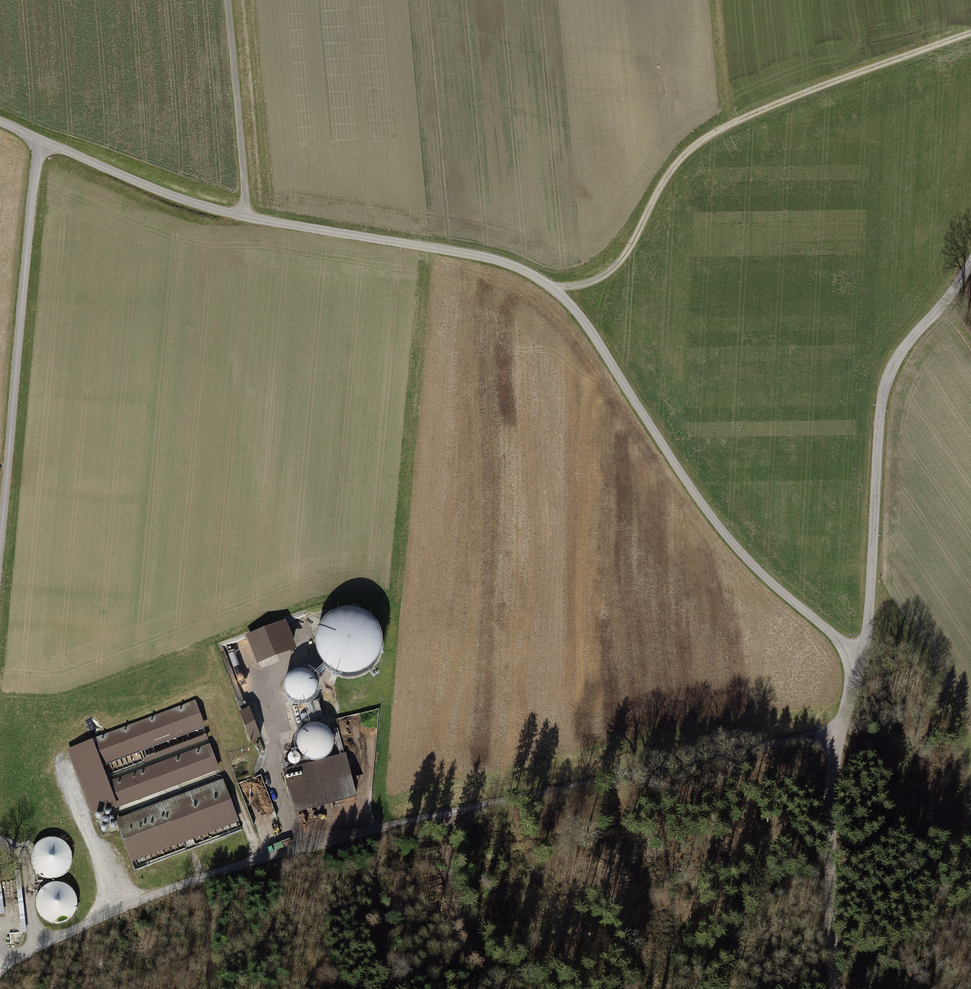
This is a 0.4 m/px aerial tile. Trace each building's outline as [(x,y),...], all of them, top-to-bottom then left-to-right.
[(345,676),(356,676),(366,672),(374,664),(380,655),(382,644),(380,634),(375,624),(368,616),(358,612),(347,610),(336,613),(327,619),(320,627),(316,637),(316,648),(319,658),(326,667),(335,673),(345,676)] [(282,624),(248,637),(257,662),(291,649),(282,624)] [(307,702),(311,700),(313,698),(315,696),(317,691),(317,686),(316,680),(313,676),(309,672),(303,671),(298,671),(293,672),(288,676),(285,680),(284,686),(284,691),(287,696),(290,700),(295,703),(301,704),(306,703),(307,702)] [(311,700),(307,702),(308,704),(293,708),(298,728),(323,721),(318,701),(314,702),(313,698),(311,700)] [(66,748),(89,815),(218,769),(194,703),(66,748)] [(248,710),(241,712),(251,740),(259,737),(248,710)] [(321,761),(326,758),(331,754),(333,749),(334,742),(333,737),(330,731),(325,727),(320,725),(314,724),(307,726),(302,730),(298,735),(297,741),(297,747),(299,753),(303,758),(309,761),(315,762),(321,761)] [(292,766),(294,766),(297,766),(298,765),(300,763),(300,761),(300,759),(300,757),(299,755),(297,754),(295,754),(293,754),(291,755),(289,756),(288,758),(288,760),(288,762),(289,764),(290,765),(292,766)] [(346,757),(286,772),(294,806),(309,802),(309,805),(355,793),(346,757)] [(221,781),(111,823),(130,871),(240,829),(221,781)] [(67,844),(61,840),(55,838),(48,838),(41,841),(36,846),(32,852),(31,860),(33,867),(36,873),(42,877),(49,880),(56,880),(62,878),(67,874),(71,868),(73,862),(73,855),(71,849),(67,844)] [(72,888),(66,885),(60,883),(53,883),(46,886),(41,891),(37,897),(36,904),(38,911),(41,917),(47,922),(54,924),(61,924),(67,922),(72,918),(76,913),(78,907),(78,900),(76,894),(72,888)]
